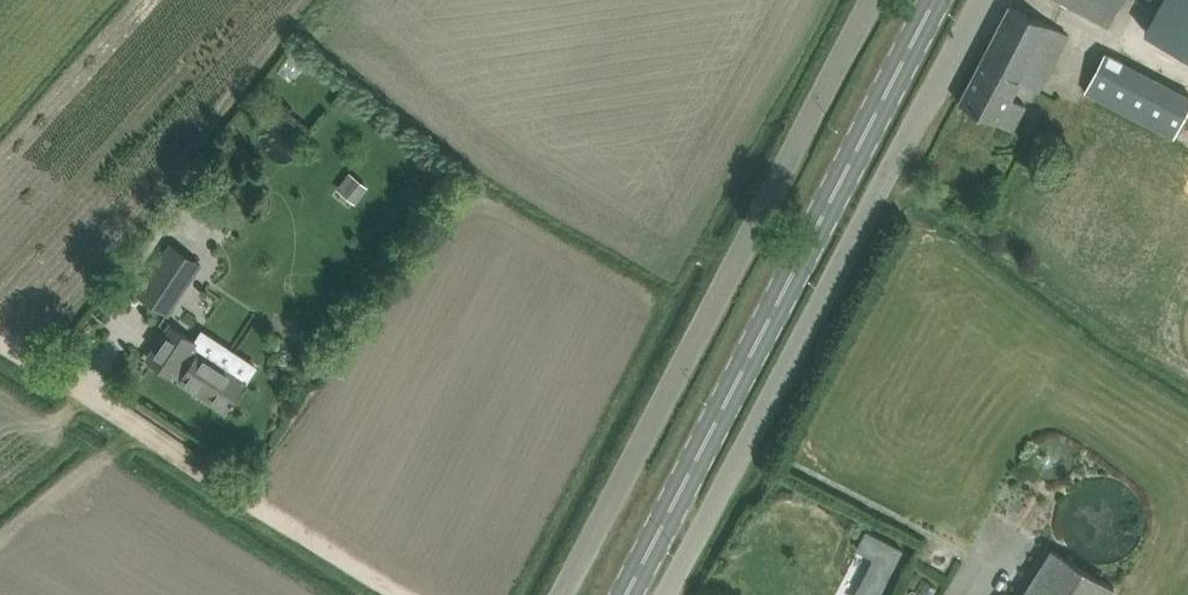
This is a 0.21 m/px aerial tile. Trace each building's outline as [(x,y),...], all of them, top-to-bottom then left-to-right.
[(1110,26),(1122,0),(1060,0),(1110,26)] [(1161,2),(1146,31),(1187,53),(1187,0),(1157,0),(1161,2)] [(1068,32),(1032,15),(1010,4),(959,101),(1015,130),(1028,103),(1014,96),(1022,81),(1040,90),(1044,80),(1068,32)] [(1086,92),(1116,107),(1110,119),(1128,128),(1134,116),(1174,136),(1187,108),(1187,93),(1106,51),(1086,92)] [(356,203),(369,186),(350,171),(337,188),(356,203)] [(1117,200),(1107,204),(1113,223),(1124,219),(1117,200)] [(168,313),(202,264),(171,242),(139,292),(168,313)] [(163,338),(150,358),(182,379),(227,409),(232,402),(234,403),(236,400),(234,398),(246,380),(192,344),(195,339),(172,324),(169,330),(163,338)] [(855,594),(880,594),(904,548),(868,529),(858,548),(875,557),(855,594)] [(1053,547),(1023,594),(1109,594),(1114,586),(1053,547)]
